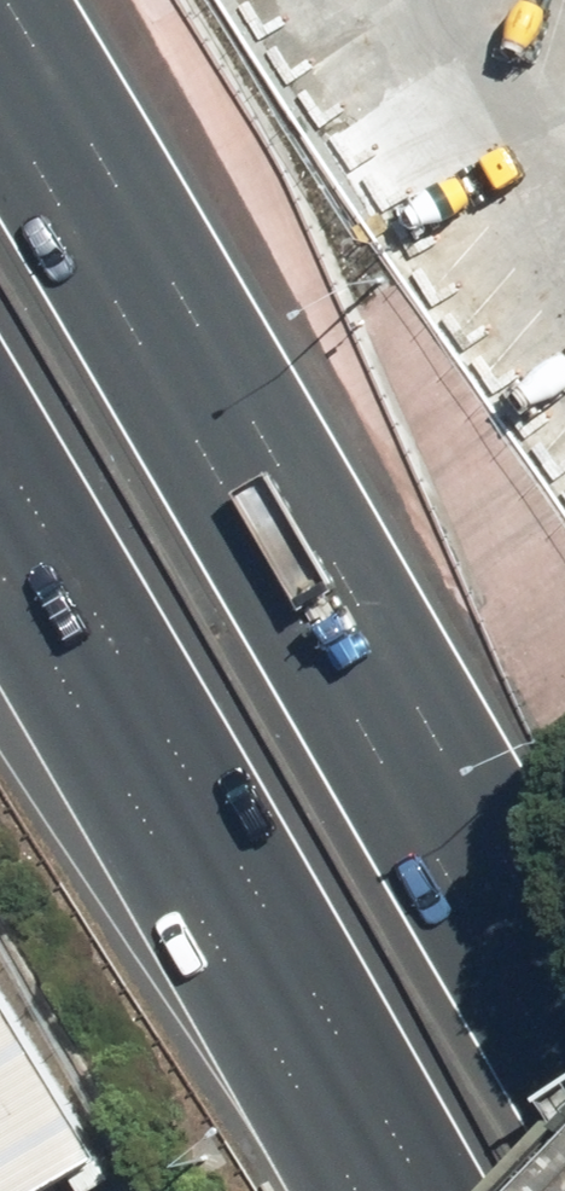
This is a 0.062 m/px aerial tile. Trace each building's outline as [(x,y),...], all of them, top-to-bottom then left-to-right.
[(69,1166),(0,1054),(0,1190),(29,1190),(69,1166)]
